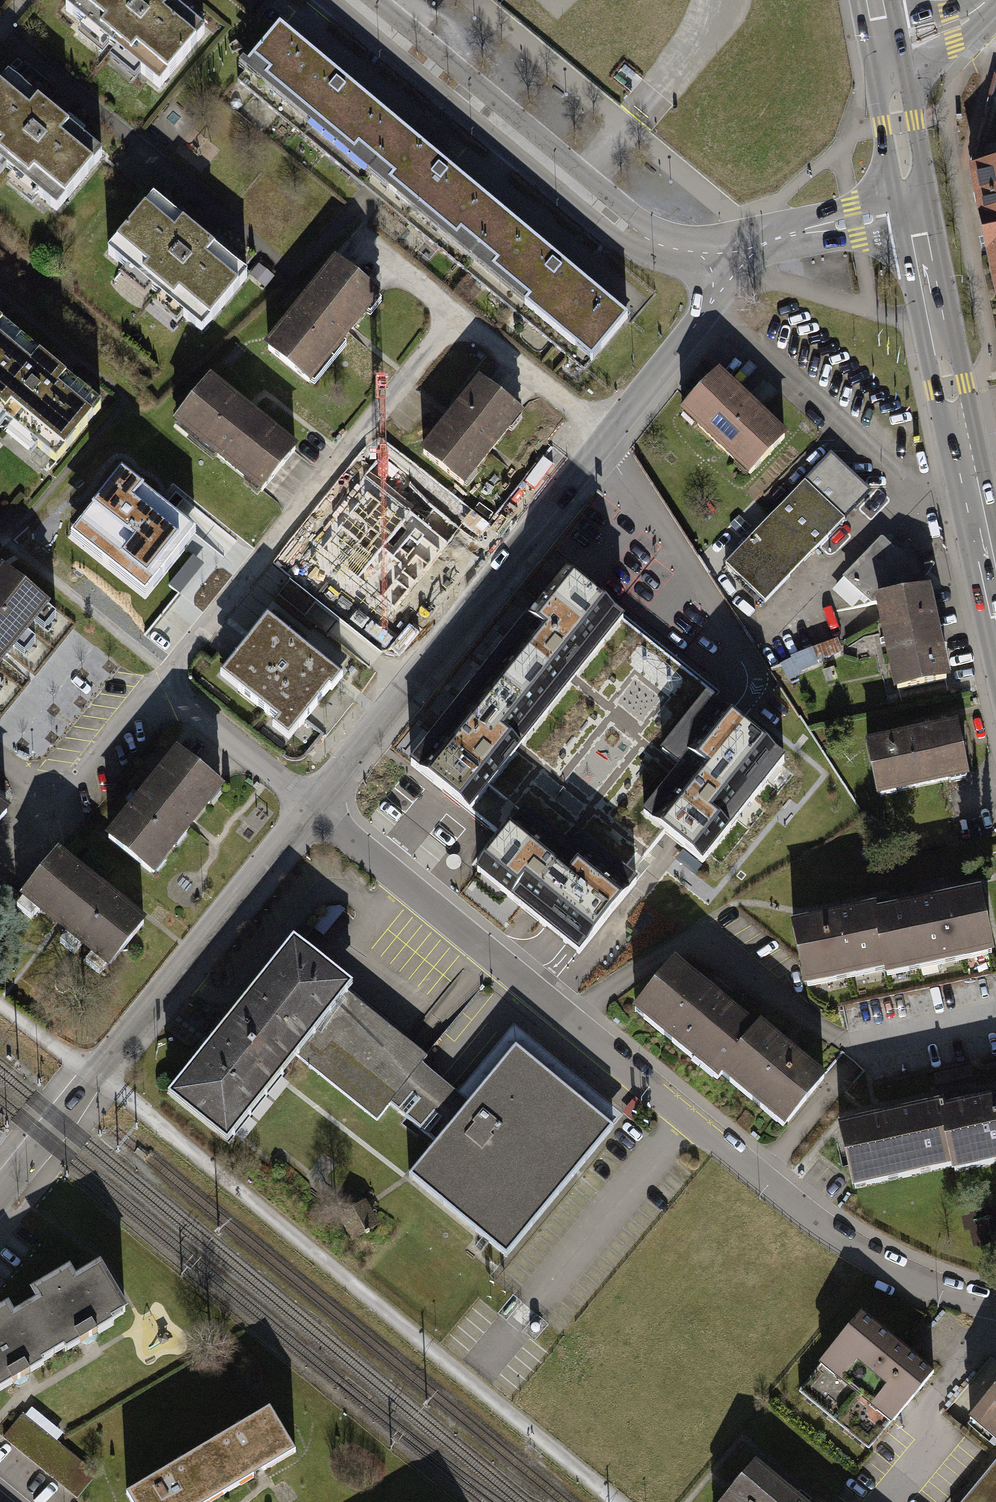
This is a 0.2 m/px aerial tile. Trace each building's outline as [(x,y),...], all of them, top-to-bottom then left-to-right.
[(69,11),(157,87),(198,40),(152,0),(79,0),(69,11)] [(596,89),(659,24),(635,0),(509,0),(507,3),(596,89)] [(417,143),(280,31),(242,78),(379,189),(590,362),(628,315),(417,143)] [(968,166),(995,160),(995,75),(994,74),(968,166)] [(0,99),(0,167),(57,215),(99,165),(8,89),(0,99)] [(989,310),(995,309),(995,161),(968,166),(965,176),(989,310)] [(155,204),(109,259),(205,340),(252,285),(155,204)] [(336,268),(266,355),(312,393),(383,305),(336,268)] [(0,318),(0,366),(24,337),(0,318)] [(98,398),(26,342),(0,375),(0,429),(46,465),(98,398)] [(721,379),(681,423),(751,486),(791,442),(721,379)] [(304,461),(211,383),(170,432),(263,509),(304,461)] [(421,469),(469,502),(528,420),(480,386),(421,469)] [(729,565),(769,604),(873,499),(833,460),(729,565)] [(121,464),(72,529),(145,585),(195,524),(121,464)] [(370,497),(329,547),(418,619),(459,569),(370,497)] [(624,614),(564,566),(514,629),(440,722),(408,762),(469,810),(533,728),(621,618),(624,614)] [(0,578),(0,679),(54,614),(4,573),(0,578)] [(937,602),(877,612),(892,703),(952,693),(937,602)] [(292,738),(344,675),(271,615),(218,677),(292,738)] [(731,706),(621,618),(469,810),(498,835),(510,820),(570,866),(580,854),(620,884),(665,827),(659,822),(708,760),(695,751),(731,706)] [(786,677),(845,659),(840,643),(781,662),(786,677)] [(788,748),(732,704),(731,706),(695,751),(708,760),(659,822),(665,827),(681,839),(702,856),(788,748)] [(866,745),(880,804),(970,784),(957,724),(866,745)] [(178,754),(102,847),(154,889),(230,796),(178,754)] [(19,817),(0,802),(0,841),(19,817)] [(620,884),(580,854),(570,866),(510,820),(498,835),(473,867),(581,949),(627,890),(620,884)] [(150,927),(56,858),(12,919),(106,988),(150,927)] [(993,960),(979,894),(882,915),(895,978),(895,980),(993,960)] [(793,928),(808,996),(895,978),(882,915),(881,910),(793,928)] [(307,942),(181,1097),(238,1143),(304,1063),(377,1126),(391,1110),(444,1151),(478,1109),(429,1069),(434,1062),(357,999),(365,989),(307,942)] [(714,1083),(718,1079),(757,1030),(672,962),(629,1014),(714,1083)] [(759,1029),(757,1030),(718,1079),(784,1133),(825,1082),(759,1029)] [(444,1151),(419,1180),(515,1258),(621,1133),(524,1054),(478,1109),(444,1151)] [(940,1114),(954,1172),(955,1178),(995,1169),(995,1102),(940,1114)] [(839,1131),(854,1195),(954,1172),(940,1114),(939,1108),(839,1131)] [(369,1225),(358,1206),(339,1217),(351,1236),(369,1225)] [(102,1268),(0,1330),(0,1397),(132,1317),(102,1268)] [(933,1380),(861,1322),(818,1376),(890,1433),(933,1380)] [(130,1495),(134,1501),(224,1501),(301,1457),(274,1410),(130,1495)] [(93,1467),(27,1411),(4,1441),(44,1473),(69,1495),(93,1467)] [(977,1438),(995,1452),(995,1412),(977,1438)] [(755,1460),(721,1501),(807,1501),(755,1460)] [(968,1501),(995,1501),(995,1469),(968,1501)]
